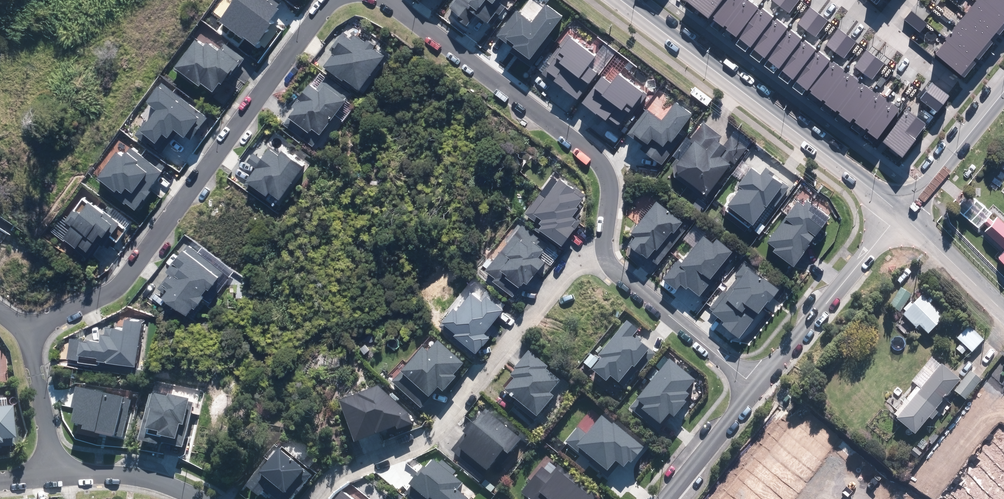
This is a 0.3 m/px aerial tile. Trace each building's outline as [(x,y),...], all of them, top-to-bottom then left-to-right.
[(255,46),(271,24),(269,22),(278,9),(276,8),(280,3),(276,0),(234,0),(219,21),(242,38),(243,37),(255,46)] [(502,0),(457,0),(453,6),(465,15),(469,10),(476,15),(479,11),(492,20),(503,5),(500,3),(502,0)] [(877,140),(899,109),(890,102),(889,103),(885,101),(886,99),(877,92),(875,94),(862,83),(860,85),(857,82),(859,80),(848,72),(846,74),(844,72),(845,71),(833,62),(832,64),(829,62),(830,61),(819,52),(817,54),(815,52),(817,50),(805,41),(803,43),(800,40),(802,38),(790,29),(788,32),(786,30),(788,28),(777,19),(775,22),(772,20),(774,17),(762,8),(760,11),(757,9),(758,8),(749,0),(748,1),(746,0),(686,0),(685,1),(708,19),(709,17),(713,20),(710,25),(719,32),(722,27),(726,30),(722,35),(731,42),(736,36),(740,39),(736,45),(745,52),(750,47),(753,49),(749,55),(759,63),(764,57),(768,60),(763,66),(773,73),(778,68),(782,71),(778,77),(788,84),(792,79),(796,82),(792,87),(802,95),(806,90),(807,91),(808,89),(811,91),(810,93),(821,101),(822,99),(826,102),(825,103),(836,112),(837,110),(840,113),(839,114),(849,123),(853,118),(856,120),(855,122),(865,130),(866,128),(869,130),(868,132),(877,140)] [(789,14),(800,0),(772,0),(771,0),(789,14)] [(965,78),(976,64),(973,61),(976,57),(979,60),(993,43),(990,40),(997,33),(1000,35),(1003,30),(1003,0),(978,0),(945,40),(946,41),(936,54),(965,78)] [(514,48),(511,52),(531,67),(552,38),(548,35),(562,17),(545,5),(532,22),(516,11),(497,36),(514,48)] [(798,24),(815,37),(828,21),(810,7),(798,24)] [(904,20),(921,33),(928,24),(911,11),(904,20)] [(825,45),(843,59),(856,43),(838,29),(825,45)] [(602,54),(573,32),(545,71),(581,97),(603,67),(596,62),(602,54)] [(385,55),(356,35),(352,42),(343,35),(336,45),(339,47),(335,52),(339,55),(329,70),(350,85),(353,80),(363,87),(385,55)] [(200,77),(218,91),(228,78),(231,80),(247,57),(226,42),(222,47),(211,39),(208,43),(200,37),(177,68),(196,82),(200,77)] [(855,67),(872,80),(885,64),(867,51),(855,67)] [(585,102),(599,112),(603,106),(627,124),(642,104),(652,90),(624,69),(617,78),(608,71),(585,102)] [(354,94),(329,74),(321,83),(316,79),(297,103),(300,106),(288,120),(315,142),(354,94)] [(134,135),(146,144),(148,142),(157,150),(173,130),(184,138),(185,136),(190,140),(207,118),(161,83),(146,102),(156,110),(147,122),(145,121),(134,135)] [(920,100),(938,113),(950,96),(933,83),(920,100)] [(641,149),(661,165),(683,136),(679,133),(692,114),(675,102),(661,121),(646,109),(627,134),(643,146),(641,149)] [(882,143),(902,158),(927,125),(907,110),(882,143)] [(750,139),(736,127),(727,139),(706,121),(690,141),(694,144),(676,166),(676,175),(709,201),(723,184),(718,180),(734,161),(737,164),(751,147),(747,143),(750,139)] [(126,203),(135,210),(143,199),(144,200),(151,191),(148,189),(166,167),(147,153),(143,158),(130,147),(122,157),(116,152),(96,178),(114,192),(112,195),(125,205),(126,203)] [(260,168),(248,185),(265,197),(269,190),(281,198),(305,165),(285,152),(282,157),(272,150),(265,161),(260,157),(255,165),(260,168)] [(727,207),(760,233),(767,224),(759,218),(773,201),(778,204),(792,186),(787,182),(791,177),(772,162),(765,170),(756,163),(740,184),(744,186),(727,207)] [(534,230),(561,249),(580,221),(577,219),(579,215),(577,214),(582,206),(579,204),(586,195),(575,187),(573,189),(559,179),(558,182),(551,177),(524,214),(539,224),(534,230)] [(639,231),(631,241),(635,245),(630,252),(647,266),(652,259),(660,266),(695,224),(660,196),(634,228),(639,231)] [(78,245),(86,252),(99,235),(102,238),(105,233),(116,242),(126,229),(83,197),(64,222),(71,227),(62,239),(75,248),(78,245)] [(773,252),(793,267),(810,245),(809,244),(829,218),(807,201),(803,206),(797,202),(767,242),(775,249),(773,252)] [(997,217),(993,221),(989,218),(985,223),(988,226),(985,230),(1003,247),(1003,223),(997,217)] [(492,281),(512,297),(524,283),(527,285),(545,263),(538,258),(548,246),(522,225),(485,271),(495,278),(492,281)] [(688,287),(699,296),(712,280),(710,279),(732,252),(716,239),(713,243),(704,236),(682,263),(678,260),(663,279),(676,290),(680,285),(686,290),(688,287)] [(161,298),(185,317),(192,308),(194,310),(204,297),(202,295),(206,289),(208,291),(222,272),(186,246),(166,273),(169,275),(158,290),(164,294),(161,298)] [(722,325),(739,338),(768,302),(769,303),(780,290),(764,277),(762,279),(756,275),(757,273),(744,264),(735,276),(737,278),(726,292),(724,291),(709,309),(713,311),(712,313),(724,322),(722,325)] [(902,287),(890,305),(902,312),(914,295),(902,287)] [(455,338),(475,354),(482,346),(483,346),(489,338),(484,334),(503,310),(486,296),(481,302),(470,293),(456,311),(453,309),(441,323),(443,324),(440,327),(454,339),(455,338)] [(949,315),(927,293),(907,314),(929,336),(949,315)] [(606,381),(610,376),(624,386),(637,370),(640,372),(655,354),(640,342),(642,339),(635,333),(639,327),(628,318),(598,355),(601,357),(592,369),(606,381)] [(77,363),(97,366),(98,361),(134,367),(141,322),(124,320),(122,331),(104,328),(103,336),(99,335),(98,342),(86,340),(86,342),(69,339),(66,359),(77,361),(77,363)] [(987,340),(974,327),(961,340),(975,353),(987,340)] [(450,389),(462,374),(460,372),(470,361),(443,339),(434,350),(428,344),(395,382),(424,407),(444,384),(450,389)] [(513,403),(534,420),(553,397),(549,393),(560,379),(546,368),(548,366),(528,350),(513,368),(515,369),(510,375),(514,378),(505,389),(516,399),(513,403)] [(918,433),(964,377),(936,354),(915,381),(920,385),(895,415),(918,433)] [(641,408),(660,424),(669,413),(674,417),(686,402),(684,400),(689,394),(686,391),(695,379),(669,358),(636,398),(644,405),(641,408)] [(969,400),(983,380),(972,371),(957,391),(969,400)] [(344,400),(360,441),(375,435),(379,446),(391,442),(386,431),(404,424),(406,428),(420,422),(415,411),(385,384),(344,400)] [(81,428),(122,438),(131,399),(76,386),(71,407),(74,408),(71,422),(82,425),(81,428)] [(159,441),(182,447),(193,402),(188,401),(189,398),(167,393),(166,396),(152,392),(151,394),(149,393),(137,440),(158,445),(159,441)] [(469,431),(453,450),(464,460),(461,464),(483,483),(526,433),(493,404),(469,431)] [(0,406),(0,443),(13,443),(12,406),(0,406)] [(630,472),(651,448),(608,411),(590,432),(581,424),(566,442),(611,480),(623,466),(630,472)] [(276,498),(290,498),(311,475),(278,447),(246,486),(258,496),(264,489),(276,498)] [(599,496),(590,488),(549,455),(530,479),(532,481),(523,491),(533,498),(597,498),(599,496)] [(414,498),(468,498),(469,498),(457,489),(462,482),(452,475),(456,471),(442,459),(438,464),(432,459),(426,467),(423,465),(408,484),(411,486),(406,493),(414,498)] [(341,491),(334,498),(351,498),(341,491)]
